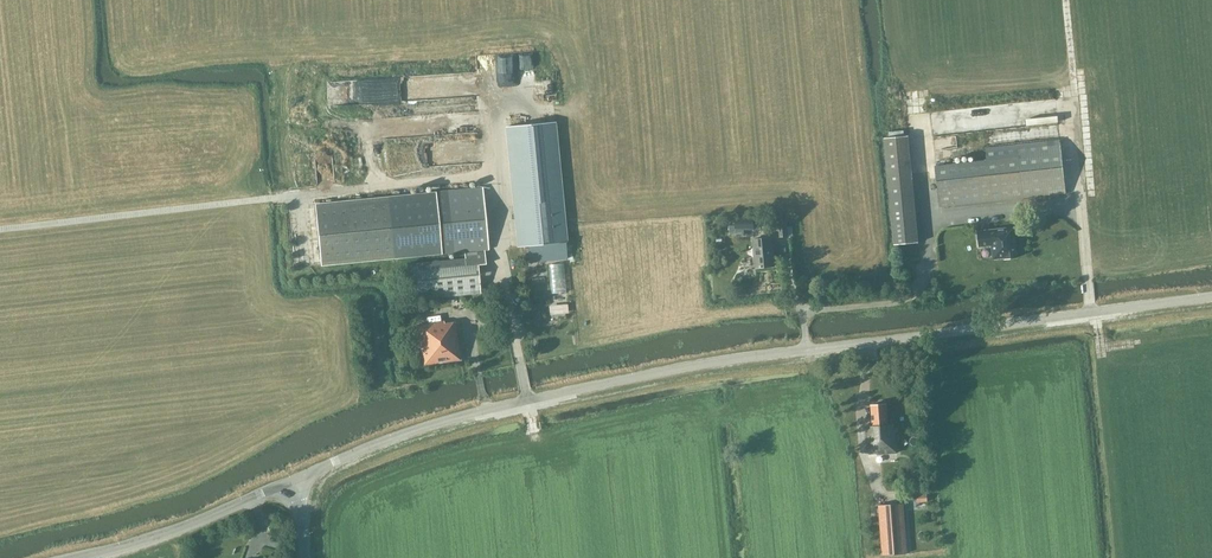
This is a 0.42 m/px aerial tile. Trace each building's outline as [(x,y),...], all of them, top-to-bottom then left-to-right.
[(554,122),(507,127),(519,247),(523,246),(528,246),(530,262),(567,258),(566,242),(565,239),(554,122)] [(371,123),(354,124),(354,132),(371,132),(371,123)] [(884,138),(894,245),(919,243),(909,135),(901,135),(901,131),(886,132),(887,138),(884,138)] [(1065,193),(1060,143),(1060,139),(986,147),(987,162),(936,167),(940,207),(1065,193)] [(485,250),(489,250),(483,188),(388,197),(388,198),(315,206),(320,265),(394,258),(394,259),(464,252),(465,258),(406,264),(407,272),(410,300),(416,300),(481,293),(478,265),(486,264),(485,250)] [(754,229),(753,217),(735,217),(735,225),(730,226),(730,232),(733,235),(740,236),(744,236),(744,229),(754,229)] [(777,219),(779,238),(787,237),(786,218),(777,219)] [(1015,226),(976,230),(978,248),(991,246),(993,260),(1004,259),(1004,260),(1018,258),(1015,226)] [(771,238),(753,240),(755,268),(774,267),(771,238)] [(410,300),(401,301),(402,313),(417,312),(416,300),(410,300)] [(423,366),(460,361),(454,322),(444,323),(443,322),(417,326),(423,366)] [(877,454),(897,452),(895,424),(888,425),(886,404),(880,405),(878,403),(874,403),(873,405),(871,405),(873,426),(866,426),(869,453),(877,452),(877,454)] [(882,555),(907,553),(903,503),(878,505),(882,555)]
